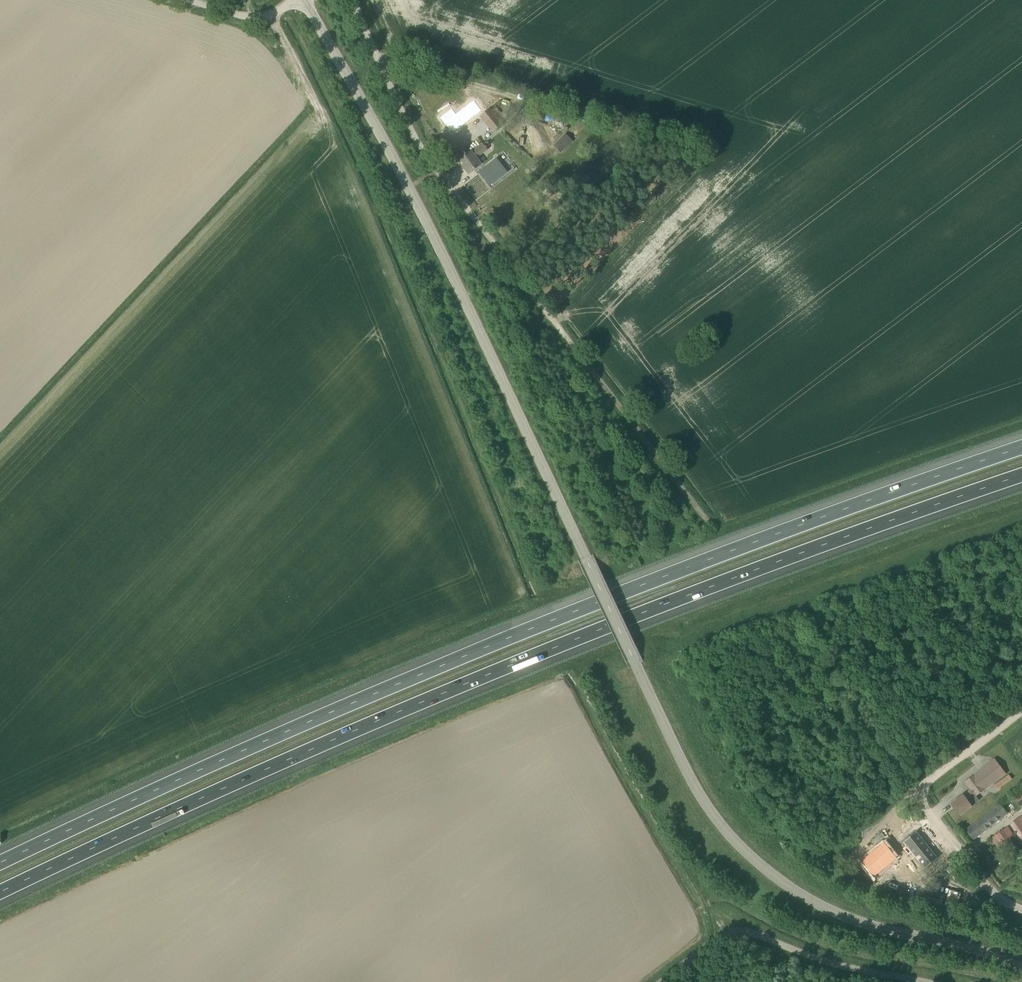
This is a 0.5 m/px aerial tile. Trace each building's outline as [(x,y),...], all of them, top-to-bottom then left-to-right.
[(452,108),(439,118),(449,131),(451,130),(453,133),(482,111),(474,100),(456,114),(452,108)] [(491,110),(490,108),(480,115),(494,132),(504,124),(497,116),(502,112),(496,106),(491,110)] [(553,145),(560,153),(573,141),(565,133),(553,145)] [(486,147),(490,145),(487,141),(484,144),(483,143),(472,152),(472,151),(459,161),(469,174),(481,164),(477,158),(488,149),(486,147)] [(499,160),(480,175),(489,187),(508,171),(499,160)] [(963,794),(951,804),(960,816),(972,806),(979,800),(976,796),(1006,773),(995,759),(964,781),(970,789),(964,794),(963,794)] [(994,784),(998,790),(1012,779),(1008,773),(994,784)] [(1007,812),(999,803),(966,830),(973,839),(1007,812)] [(1021,839),(1021,816),(1011,824),(1021,839)] [(996,835),(1002,843),(1013,835),(1009,830),(1006,833),(1003,830),(996,835)] [(882,832),(873,838),(876,844),(885,837),(882,832)] [(907,845),(903,848),(909,855),(912,852),(925,868),(937,858),(916,832),(904,842),(907,845)] [(884,842),(861,861),(874,877),(897,858),(884,842)] [(928,872),(912,884),(918,891),(934,879),(928,872)]
